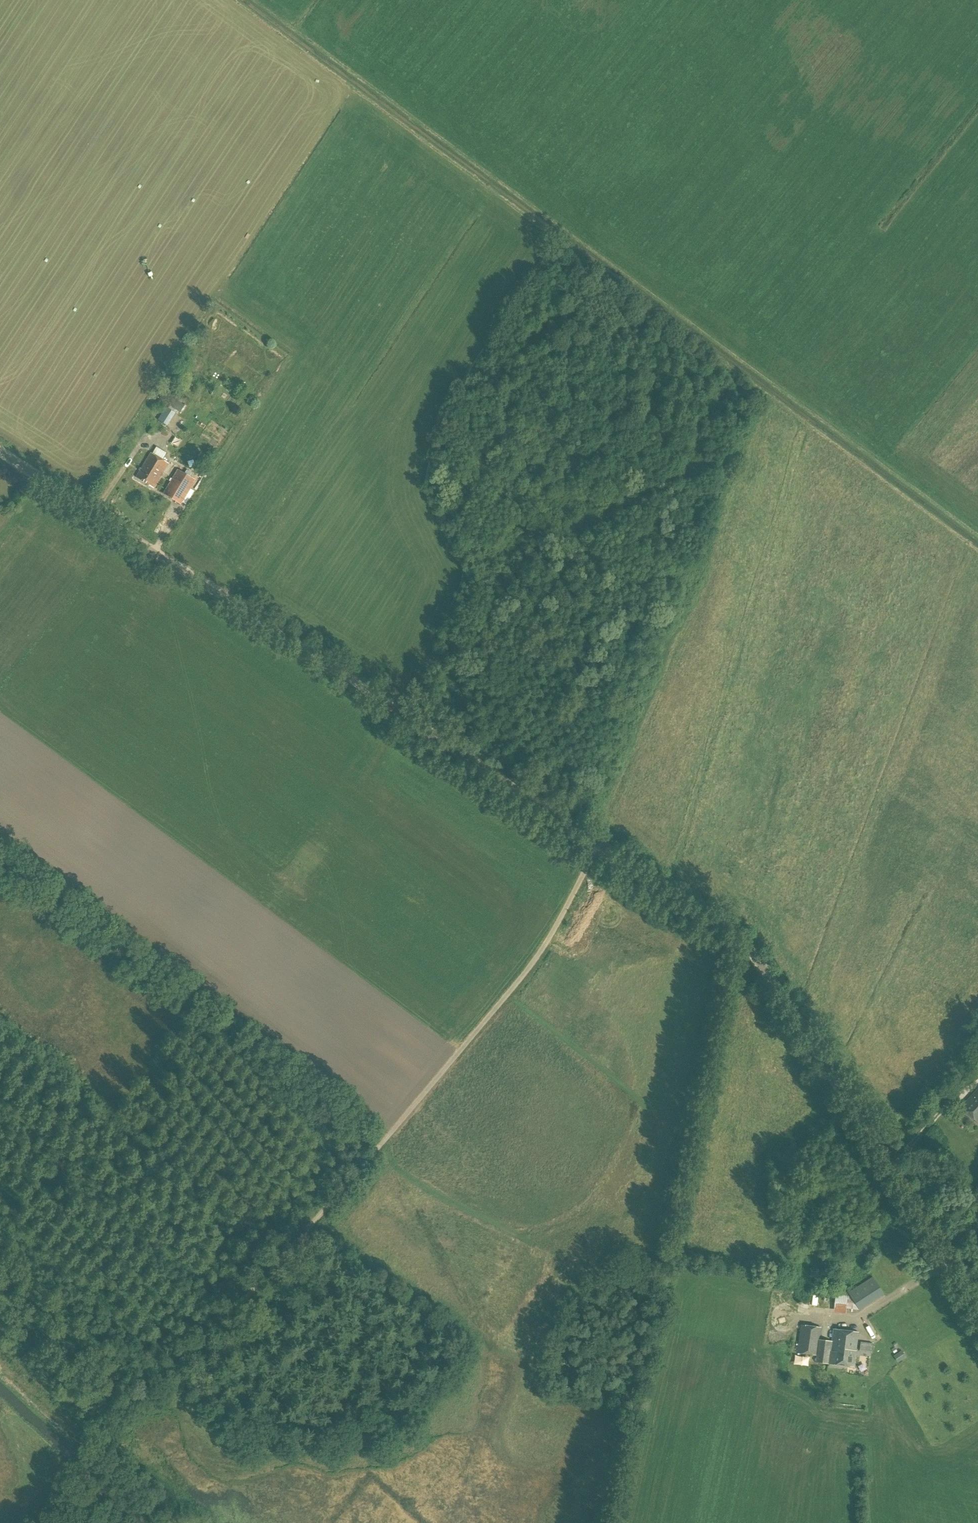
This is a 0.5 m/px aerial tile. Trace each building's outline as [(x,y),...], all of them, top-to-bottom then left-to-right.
[(175,399),(170,406),(180,413),(185,405),(175,399)] [(175,413),(166,407),(158,420),(167,426),(175,413)] [(153,488),(168,464),(151,454),(137,478),(153,488)] [(181,505),(195,481),(177,470),(162,494),(181,505)] [(977,1122),(977,1089),(960,1108),(976,1124),(977,1122)] [(859,1310),(883,1295),(872,1277),(847,1293),(849,1296),(810,1291),(808,1309),(845,1313),(846,1309),(859,1310)] [(832,1342),(818,1340),(820,1328),(800,1325),(797,1352),(816,1355),(816,1362),(854,1367),(858,1332),(833,1329),(832,1342)] [(860,1342),(859,1349),(872,1351),(873,1344),(860,1342)] [(902,1350),(893,1356),(898,1362),(906,1357),(902,1350)]
